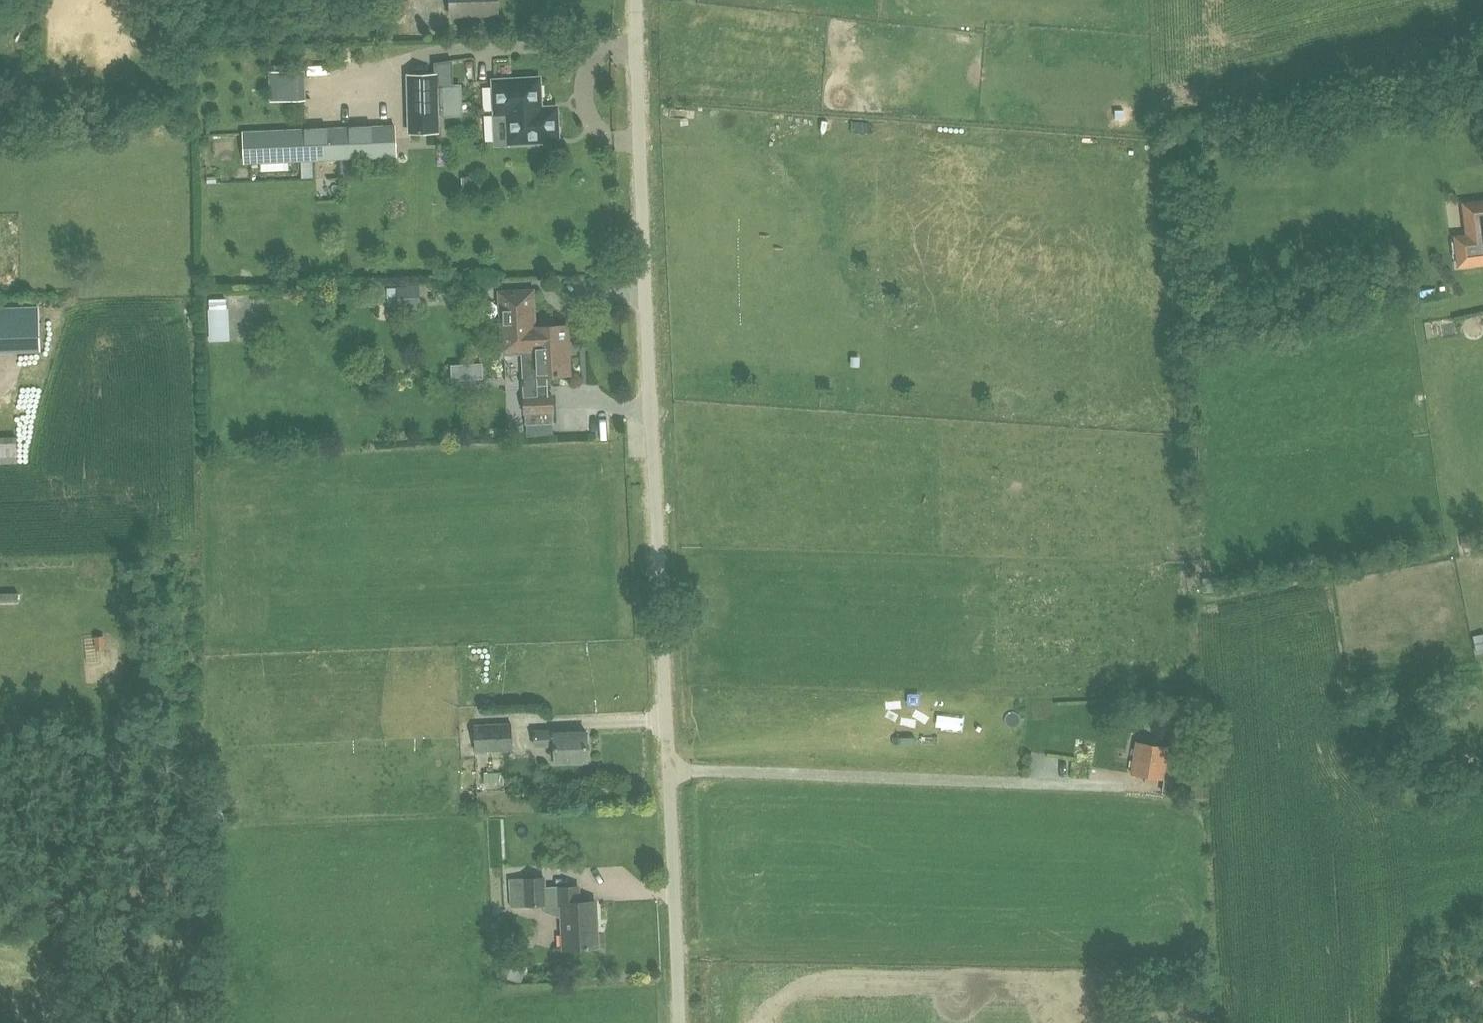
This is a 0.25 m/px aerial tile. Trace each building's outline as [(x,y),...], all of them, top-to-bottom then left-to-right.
[(498,13),(498,0),(451,0),(452,14),(498,13)] [(305,70),(270,71),(270,101),(306,100),(305,70)] [(410,133),(439,132),(436,74),(408,75),(410,133)] [(540,109),(540,98),(542,96),(541,84),(539,83),(539,79),(495,81),(497,112),(509,111),(511,141),(528,140),(527,136),(540,135),(540,137),(546,142),(554,141),(559,135),(559,127),(557,125),(556,108),(540,109)] [(443,103),(460,102),(459,84),(443,85),(443,103)] [(245,162),(396,156),(395,126),(244,132),(245,162)] [(1453,234),(1457,268),(1482,265),(1482,199),(1461,201),(1465,233),(1453,234)] [(418,286),(406,287),(406,288),(397,288),(397,307),(398,309),(419,309),(418,286)] [(536,349),(538,375),(539,395),(525,396),(527,424),(555,422),(554,394),(550,394),(549,374),(570,373),(568,324),(535,326),(533,289),(500,291),(503,351),(536,349)] [(40,349),(39,308),(0,309),(0,350),(40,349)] [(209,341),(231,340),(229,308),(207,309),(209,341)] [(464,379),(463,364),(451,365),(452,380),(464,379)] [(18,462),(18,435),(0,436),(0,463),(18,462)] [(19,601),(19,592),(0,592),(0,602),(19,601)] [(95,650),(107,649),(106,635),(94,636),(95,650)] [(97,682),(109,681),(108,666),(95,667),(97,682)] [(475,752),(513,750),(513,723),(475,725),(475,752)] [(566,733),(566,730),(535,731),(535,745),(555,744),(556,761),(589,760),(588,732),(566,733)] [(1188,753),(1190,741),(1170,738),(1169,747),(1137,742),(1132,774),(1165,779),(1165,777),(1183,780),(1181,795),(1204,798),(1201,755),(1188,753)] [(494,773),(488,773),(486,773),(485,773),(485,782),(504,782),(504,773),(494,773)] [(212,809),(210,809),(209,809),(210,825),(211,825),(221,825),(221,809),(212,809)] [(525,906),(548,905),(546,876),(524,878),(525,906)] [(581,902),(580,886),(556,888),(557,904),(562,904),(565,949),(600,947),(598,901),(581,902)] [(499,974),(521,982),(529,963),(506,954),(499,974)]
